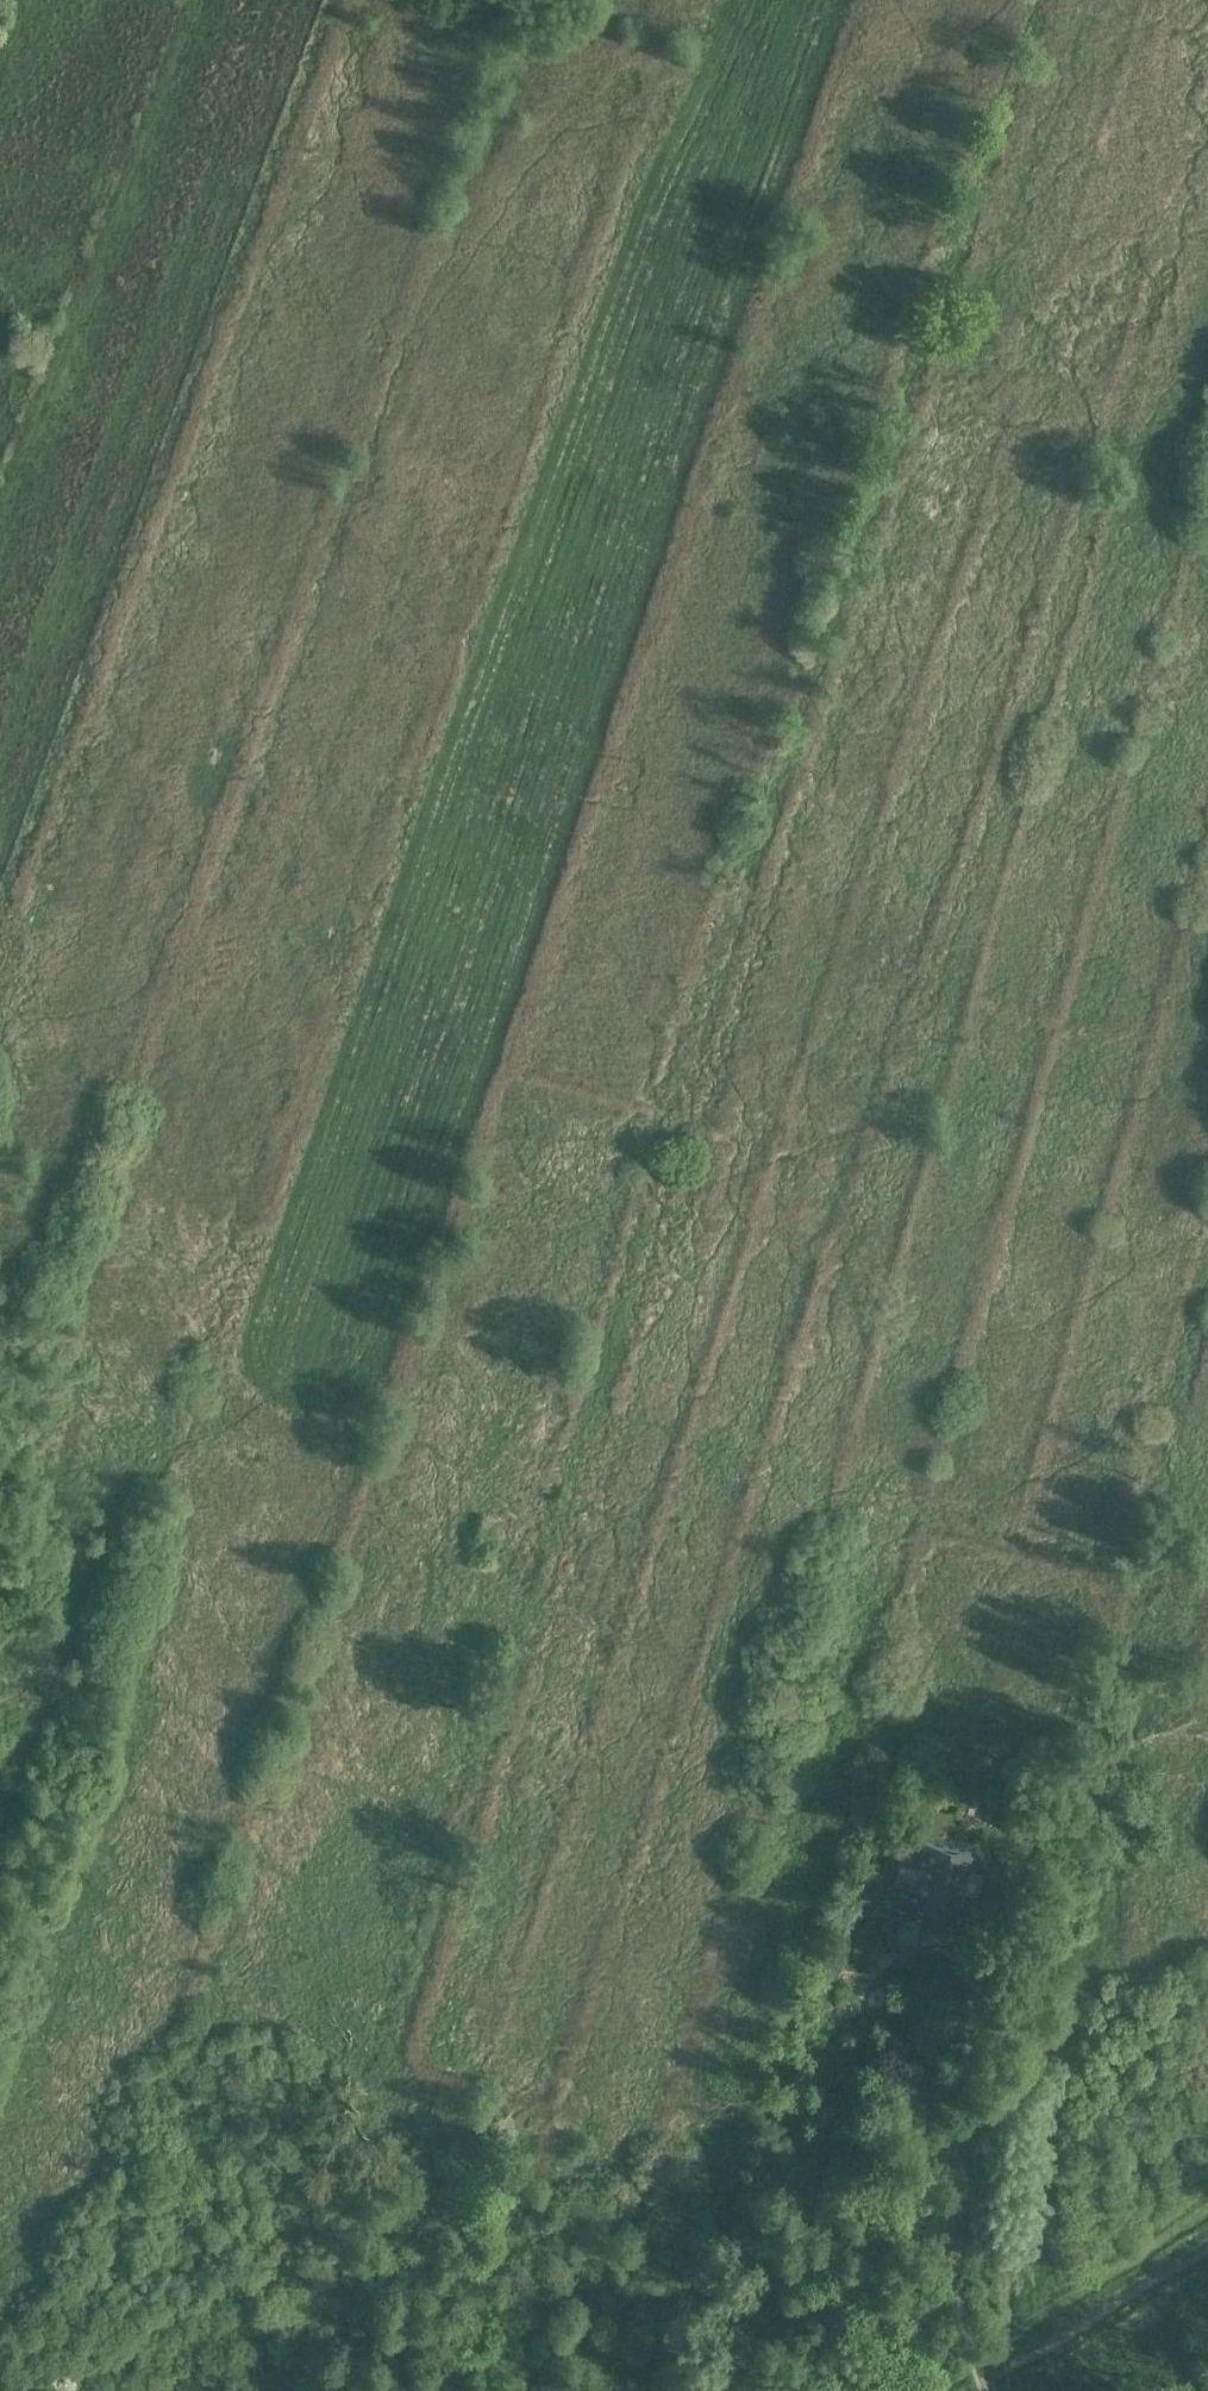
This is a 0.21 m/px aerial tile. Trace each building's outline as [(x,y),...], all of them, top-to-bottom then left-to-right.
[(971,1851),(894,1833),(876,1911),(912,1919),(930,1923),(953,1929),(962,1891),(967,1870),(971,1851)] [(983,1873),(967,1870),(962,1891),(978,1895),(983,1873)] [(930,1923),(912,1919),(911,1926),(907,1925),(906,1928),(904,1928),(902,1937),(926,1942),(927,1939),(926,1939),(930,1923)] [(953,1929),(930,1923),(926,1939),(927,1939),(949,1944),(953,1929)]
